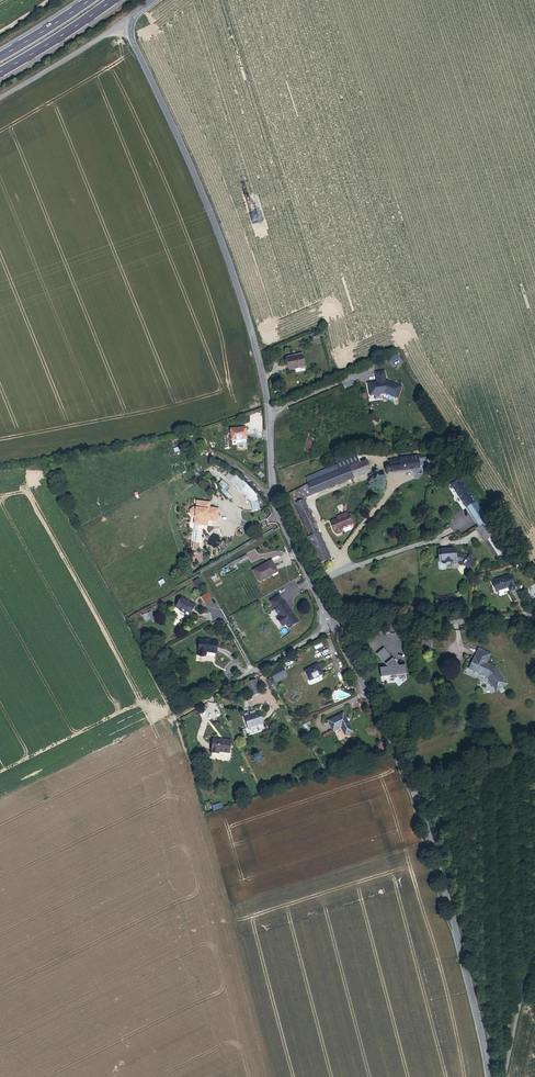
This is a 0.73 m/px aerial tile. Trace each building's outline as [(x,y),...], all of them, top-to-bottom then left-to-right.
[(290,370),(300,368),(297,357),(282,361),(285,372),(290,370)] [(403,387),(387,381),(387,382),(386,372),(376,374),(378,382),(378,383),(375,384),(375,383),(369,384),(371,396),(385,394),(398,399),(403,387)] [(245,440),(246,440),(244,429),(230,430),(231,441),(238,441),(245,440)] [(417,467),(422,467),(421,462),(424,462),(423,457),(391,461),(391,465),(385,465),(386,473),(417,469),(417,467)] [(348,484),(365,476),(361,467),(356,469),(354,464),(334,472),(336,477),(345,475),(348,484)] [(333,575),(301,506),(348,484),(345,475),(336,477),(334,472),(301,486),(299,494),(278,504),(283,513),(289,511),(297,529),(291,532),(289,533),(297,546),(304,543),(315,564),(323,580),(333,575)] [(252,501),(258,495),(239,474),(232,481),(252,501)] [(483,527),(489,522),(457,477),(450,482),(483,527)] [(198,507),(195,507),(192,509),(191,513),(194,516),(197,516),(196,523),(204,524),(207,524),(208,518),(214,518),(214,513),(209,512),(210,502),(198,500),(198,507)] [(291,532),(297,529),(289,511),(283,513),(291,532)] [(340,532),(348,528),(344,517),(334,521),(335,523),(328,527),(333,538),(342,536),(340,532)] [(493,532),(495,530),(489,522),(483,527),(489,535),(493,532)] [(202,543),(204,524),(196,523),(194,542),(202,543)] [(501,552),(505,549),(493,532),(489,535),(501,552)] [(475,564),(470,556),(469,557),(465,556),(457,554),(456,548),(439,551),(441,561),(447,561),(447,564),(453,563),(452,560),(458,559),(458,562),(464,563),(463,563),(464,565),(465,564),(468,569),(475,564)] [(238,563),(240,567),(248,563),(245,559),(238,563)] [(254,575),(260,585),(278,574),(271,563),(254,575)] [(511,586),(518,583),(513,570),(495,576),(499,586),(510,583),(511,586)] [(196,587),(202,583),(198,577),(192,581),(196,587)] [(212,599),(209,593),(202,597),(205,603),(212,599)] [(300,621),(286,602),(285,603),(279,595),(271,602),(277,609),(276,610),(281,617),(278,619),(284,627),(287,624),(290,628),(300,621)] [(191,614),(197,607),(184,596),(177,603),(181,607),(180,609),(184,613),(186,611),(191,614)] [(433,609),(451,608),(450,600),(432,601),(433,609)] [(209,653),(219,654),(220,642),(202,639),(200,656),(209,657),(209,653)] [(405,669),(404,660),(397,661),(382,644),(376,650),(387,663),(379,664),(380,673),(396,670),(399,674),(405,669)] [(493,690),(504,683),(494,665),(484,660),(488,652),(477,646),(466,666),(485,676),(493,690)] [(308,679),(321,673),(318,665),(304,671),(308,679)] [(286,676),(281,667),(269,673),(275,683),(286,676)] [(245,682),(251,696),(261,692),(255,678),(245,682)] [(248,730),(263,725),(259,713),(244,719),(248,730)] [(345,734),(352,731),(344,713),(328,721),(333,729),(340,726),(345,734)] [(227,754),(229,743),(211,741),(209,753),(217,754),(217,753),(227,754)] [(212,813),(220,810),(218,804),(210,807),(212,813)]
